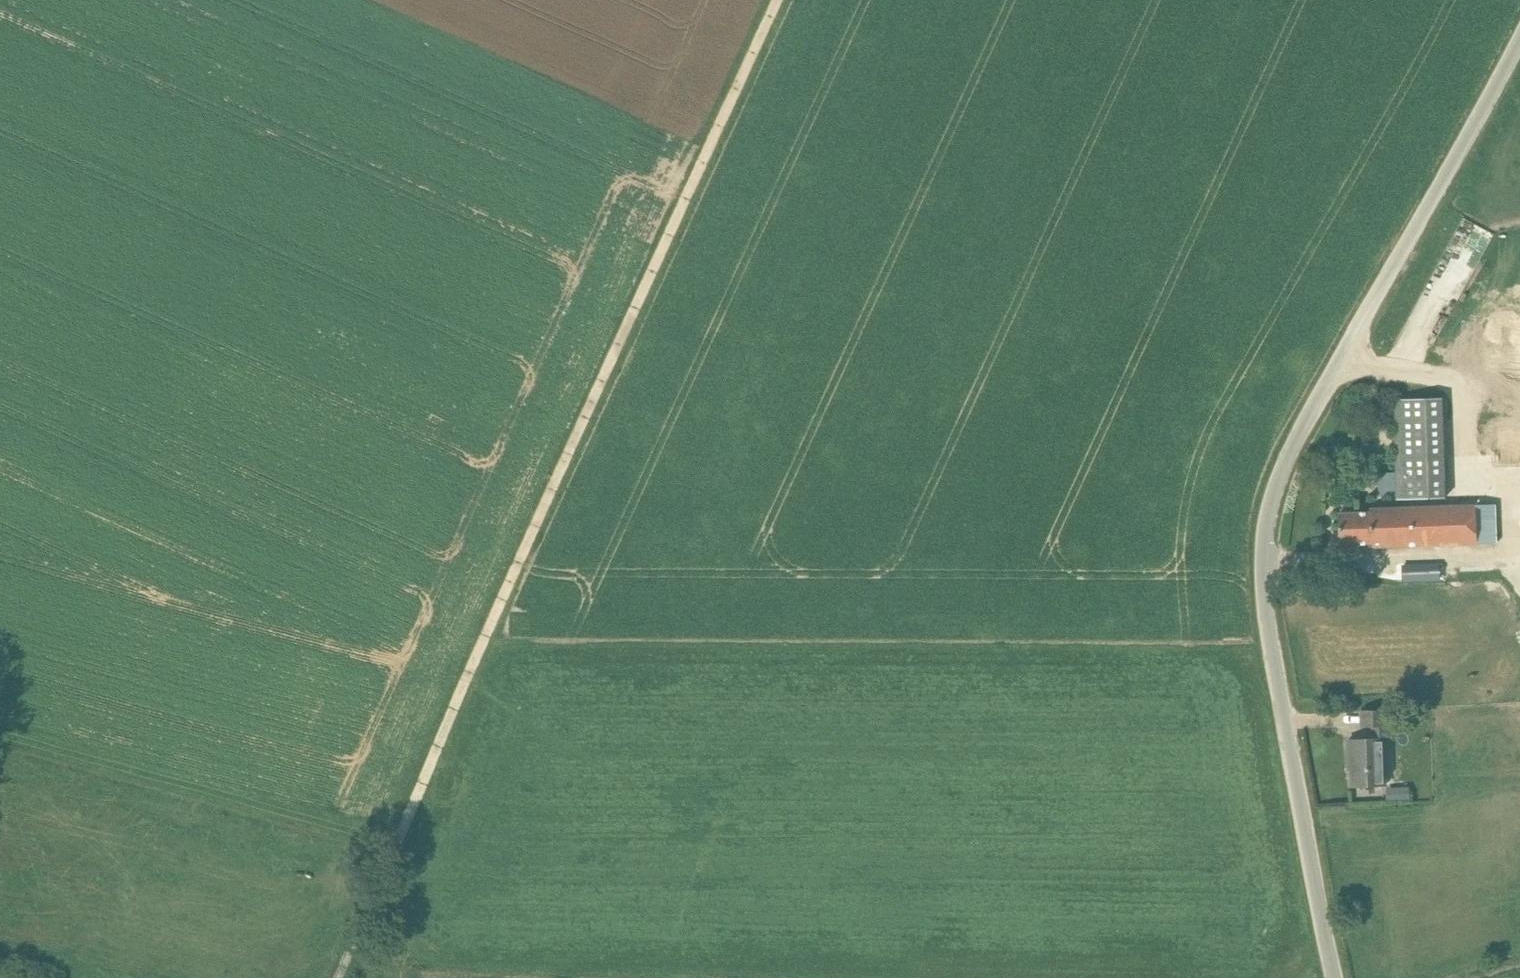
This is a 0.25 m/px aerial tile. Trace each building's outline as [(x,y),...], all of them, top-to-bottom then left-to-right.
[(1443,398),(1393,399),(1396,499),(1445,498),(1443,398)] [(1497,439),(1498,456),(1498,465),(1519,464),(1519,438),(1497,439)] [(1372,512),(1340,513),(1341,545),(1374,544),(1374,547),(1495,544),(1494,505),(1372,508),(1372,512)] [(1427,563),(1398,564),(1398,577),(1428,577),(1428,576),(1437,576),(1437,565),(1427,565),(1427,563)] [(1387,750),(1386,711),(1362,712),(1363,726),(1374,725),(1375,739),(1348,740),(1349,758),(1353,758),(1353,759),(1349,759),(1350,769),(1352,769),(1353,786),(1385,785),(1384,750),(1387,750)] [(1398,788),(1398,800),(1410,800),(1410,788),(1398,788)]
